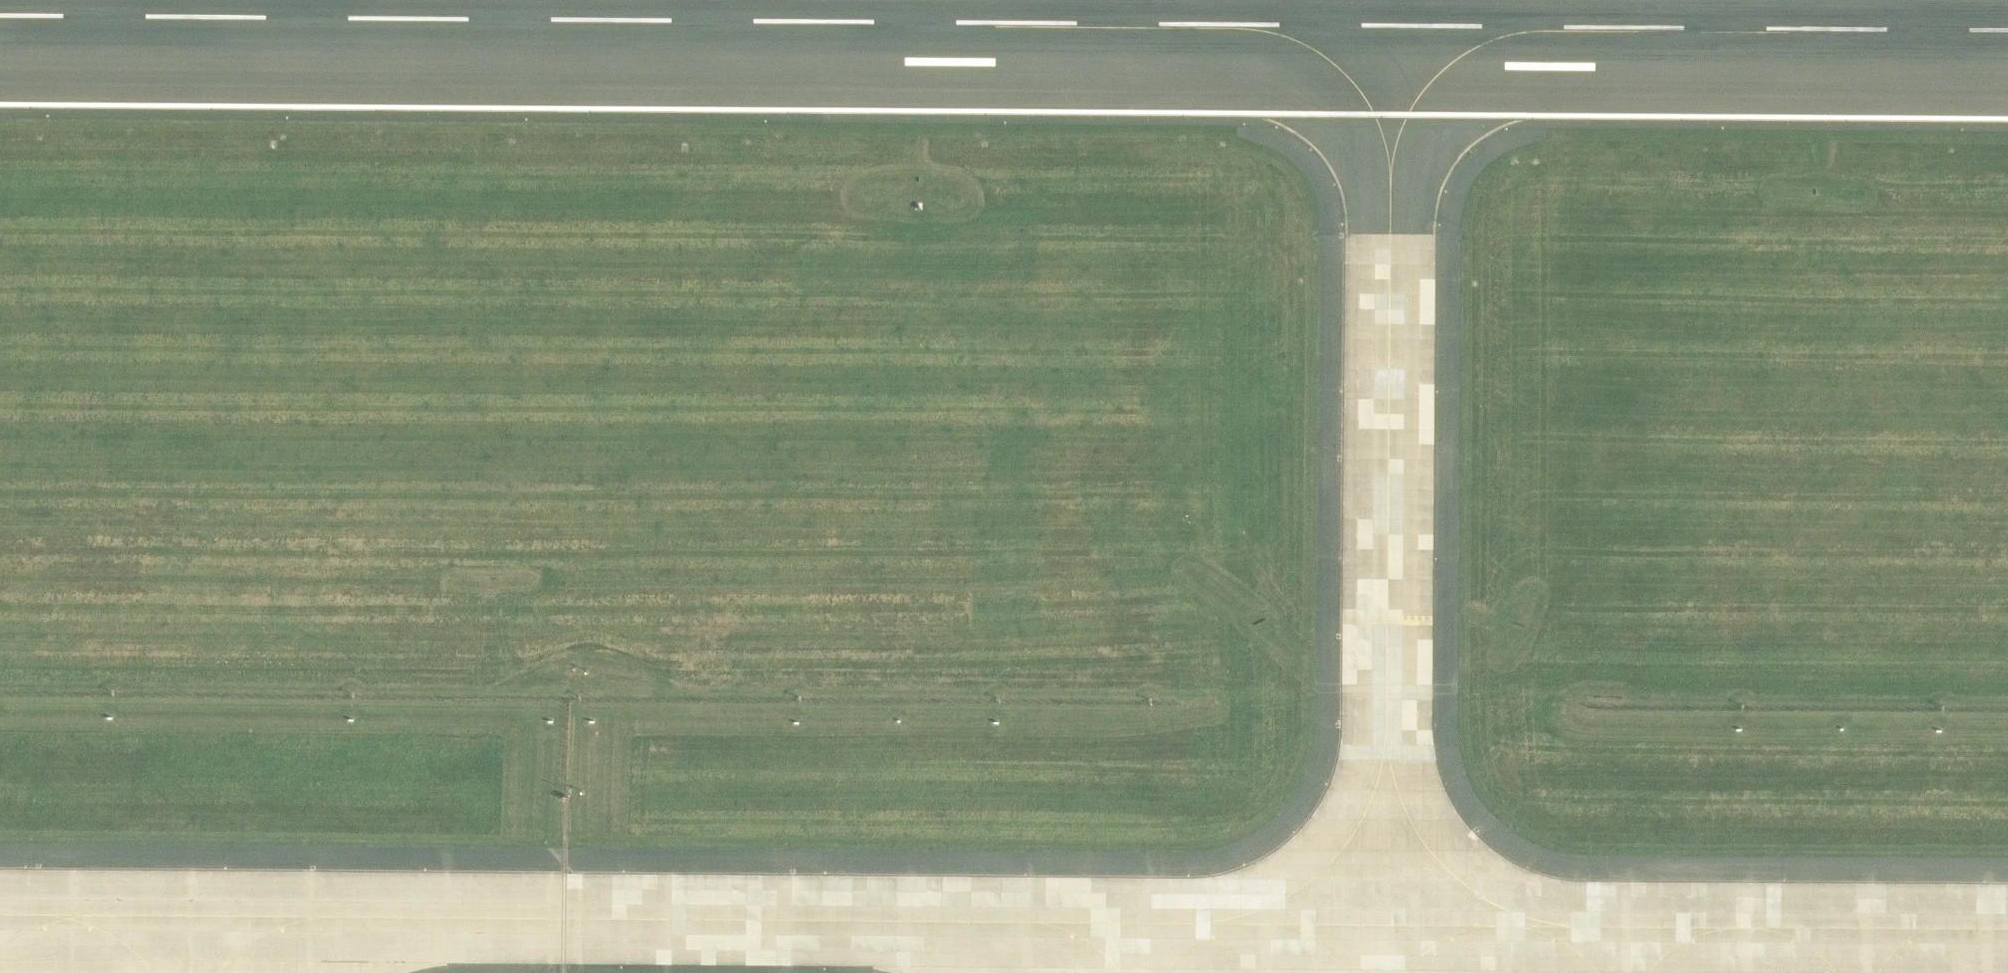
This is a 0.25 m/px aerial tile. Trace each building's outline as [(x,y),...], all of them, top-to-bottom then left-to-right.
[(657,884),(658,874),(639,873),(638,883),(657,884)]
